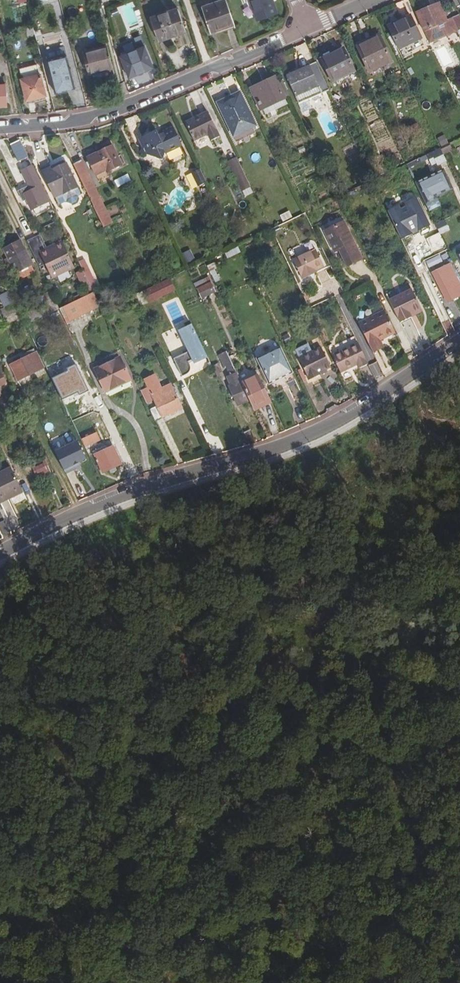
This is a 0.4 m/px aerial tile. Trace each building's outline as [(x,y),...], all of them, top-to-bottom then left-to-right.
[(225,0),(221,0),(201,7),(209,32),(234,24),(225,0)] [(256,21),(277,13),(272,0),(249,0),(256,21)] [(455,8),(459,6),(459,3),(458,0),(451,0),(455,8)] [(459,27),(459,18),(457,12),(446,18),(438,3),(415,13),(429,41),(459,27)] [(176,9),(149,18),(157,41),(184,31),(176,9)] [(387,27),(397,50),(421,39),(410,16),(387,27)] [(379,35),(355,46),(367,73),(391,61),(379,35)] [(112,68),(106,46),(83,52),(89,74),(112,68)] [(144,47),(120,56),(128,77),(152,67),(144,47)] [(343,47),(319,58),(331,82),(354,72),(343,47)] [(65,55),(46,60),(54,93),(74,88),(65,55)] [(40,74),(38,74),(35,64),(19,69),(21,79),(20,79),(26,101),(45,96),(40,74)] [(284,76),(293,96),(307,90),(317,85),(308,65),(284,76)] [(284,97),(276,80),(274,76),(252,87),(262,109),(263,109),(285,99),(284,97)] [(280,78),(276,80),(284,97),(289,95),(280,78)] [(310,97),(307,90),(293,96),(297,103),(310,97)] [(215,102),(217,107),(242,95),(239,91),(215,102)] [(255,123),(242,95),(217,107),(230,134),(255,123)] [(288,105),(285,99),(263,109),(266,115),(288,105)] [(185,123),(193,141),(206,135),(209,141),(219,136),(208,112),(185,123)] [(257,127),(255,123),(230,134),(232,138),(257,127)] [(417,124),(401,131),(404,138),(420,131),(417,124)] [(142,149),(145,155),(162,161),(164,153),(180,145),(173,129),(158,136),(154,139),(146,136),(142,149)] [(439,146),(447,143),(444,134),(436,137),(439,146)] [(18,162),(27,158),(19,141),(9,145),(18,162)] [(449,143),(439,148),(442,152),(442,154),(452,149),(449,143)] [(112,146),(87,158),(96,176),(105,172),(121,164),(112,146)] [(436,165),(446,160),(442,154),(442,152),(439,148),(419,158),(420,161),(427,158),(430,165),(435,162),(436,165)] [(241,190),(250,186),(236,158),(227,162),(241,190)] [(82,160),(73,164),(93,207),(103,203),(82,160)] [(54,198),(77,187),(66,164),(52,170),(50,167),(41,172),(54,198)] [(31,166),(21,171),(28,187),(18,192),(22,202),(26,200),(27,203),(29,202),(32,209),(48,202),(31,166)] [(379,166),(367,171),(371,179),(383,173),(379,166)] [(414,182),(424,203),(436,198),(435,195),(451,187),(442,168),(414,182)] [(198,186),(206,182),(199,169),(192,173),(198,186)] [(106,209),(103,203),(93,207),(103,228),(113,223),(106,209)] [(288,211),(280,215),(282,222),(291,218),(288,211)] [(344,221),(325,230),(334,249),(339,247),(347,264),(360,257),(344,221)] [(7,259),(10,265),(15,274),(17,274),(30,267),(32,266),(20,242),(3,251),(7,259)] [(47,248),(39,252),(52,277),(75,267),(63,243),(48,250),(47,248)] [(226,258),(239,253),(237,246),(223,251),(226,258)] [(423,247),(408,255),(414,267),(429,260),(423,247)] [(186,262),(193,258),(189,249),(182,252),(186,262)] [(311,273),(316,270),(324,266),(316,249),(293,260),(302,280),(312,275),(311,273)] [(437,266),(449,261),(446,254),(434,259),(437,266)] [(84,273),(89,270),(84,260),(79,262),(84,273)] [(450,265),(432,273),(442,294),(446,292),(448,296),(455,292),(453,288),(459,284),(450,265)] [(34,274),(30,267),(17,274),(20,281),(34,274)] [(93,292),(99,290),(89,270),(84,273),(93,292)] [(76,276),(86,296),(93,292),(84,273),(76,276)] [(208,277),(193,284),(200,299),(215,292),(208,277)] [(147,302),(175,289),(169,278),(155,285),(142,291),(147,302)] [(386,297),(393,322),(419,314),(410,285),(392,290),(394,295),(386,297)] [(11,304),(7,291),(0,294),(0,304),(1,307),(11,304)] [(93,292),(86,296),(63,307),(69,321),(100,306),(93,292)] [(14,302),(1,309),(4,317),(19,311),(14,302)] [(358,324),(371,349),(381,344),(379,339),(394,332),(384,312),(358,324)] [(447,316),(439,320),(447,336),(454,330),(447,316)] [(190,368),(189,364),(188,361),(191,359),(193,362),(206,355),(192,324),(178,331),(187,351),(173,358),(181,376),(187,373),(188,372),(189,370),(190,368)] [(334,353),(355,342),(353,337),(331,347),(334,353)] [(275,348),(272,339),(251,346),(254,355),(275,348)] [(368,363),(358,342),(331,355),(340,372),(357,364),(359,368),(368,363)] [(269,383),(291,372),(279,348),(257,359),(269,383)] [(321,348),(298,359),(308,381),(318,376),(317,373),(330,367),(321,348)] [(13,372),(17,380),(42,368),(33,349),(18,356),(20,361),(13,364),(16,371),(13,372)] [(249,400),(241,383),(226,352),(218,355),(224,367),(225,367),(228,372),(226,374),(230,383),(227,385),(237,406),(249,400)] [(120,357),(94,369),(105,392),(131,380),(120,357)] [(219,363),(212,366),(217,377),(220,376),(219,373),(222,372),(220,369),(222,368),(219,363)] [(173,389),(171,384),(161,389),(154,375),(144,380),(147,387),(140,390),(147,404),(154,400),(156,406),(150,409),(155,420),(182,408),(178,399),(173,389)] [(258,375),(241,383),(249,400),(252,406),(269,398),(258,375)] [(118,431),(116,427),(112,429),(108,420),(99,424),(106,437),(118,431)] [(250,429),(243,432),(249,445),(256,443),(250,429)] [(96,433),(81,440),(85,447),(99,440),(96,433)] [(112,446),(94,455),(102,473),(109,470),(111,474),(117,471),(115,467),(121,464),(112,446)] [(30,464),(38,479),(50,473),(43,458),(30,464)] [(70,464),(58,470),(68,490),(80,484),(70,464)] [(10,467),(0,472),(0,496),(9,491),(12,497),(22,492),(10,467)] [(0,496),(0,503),(12,497),(9,491),(0,496)]
